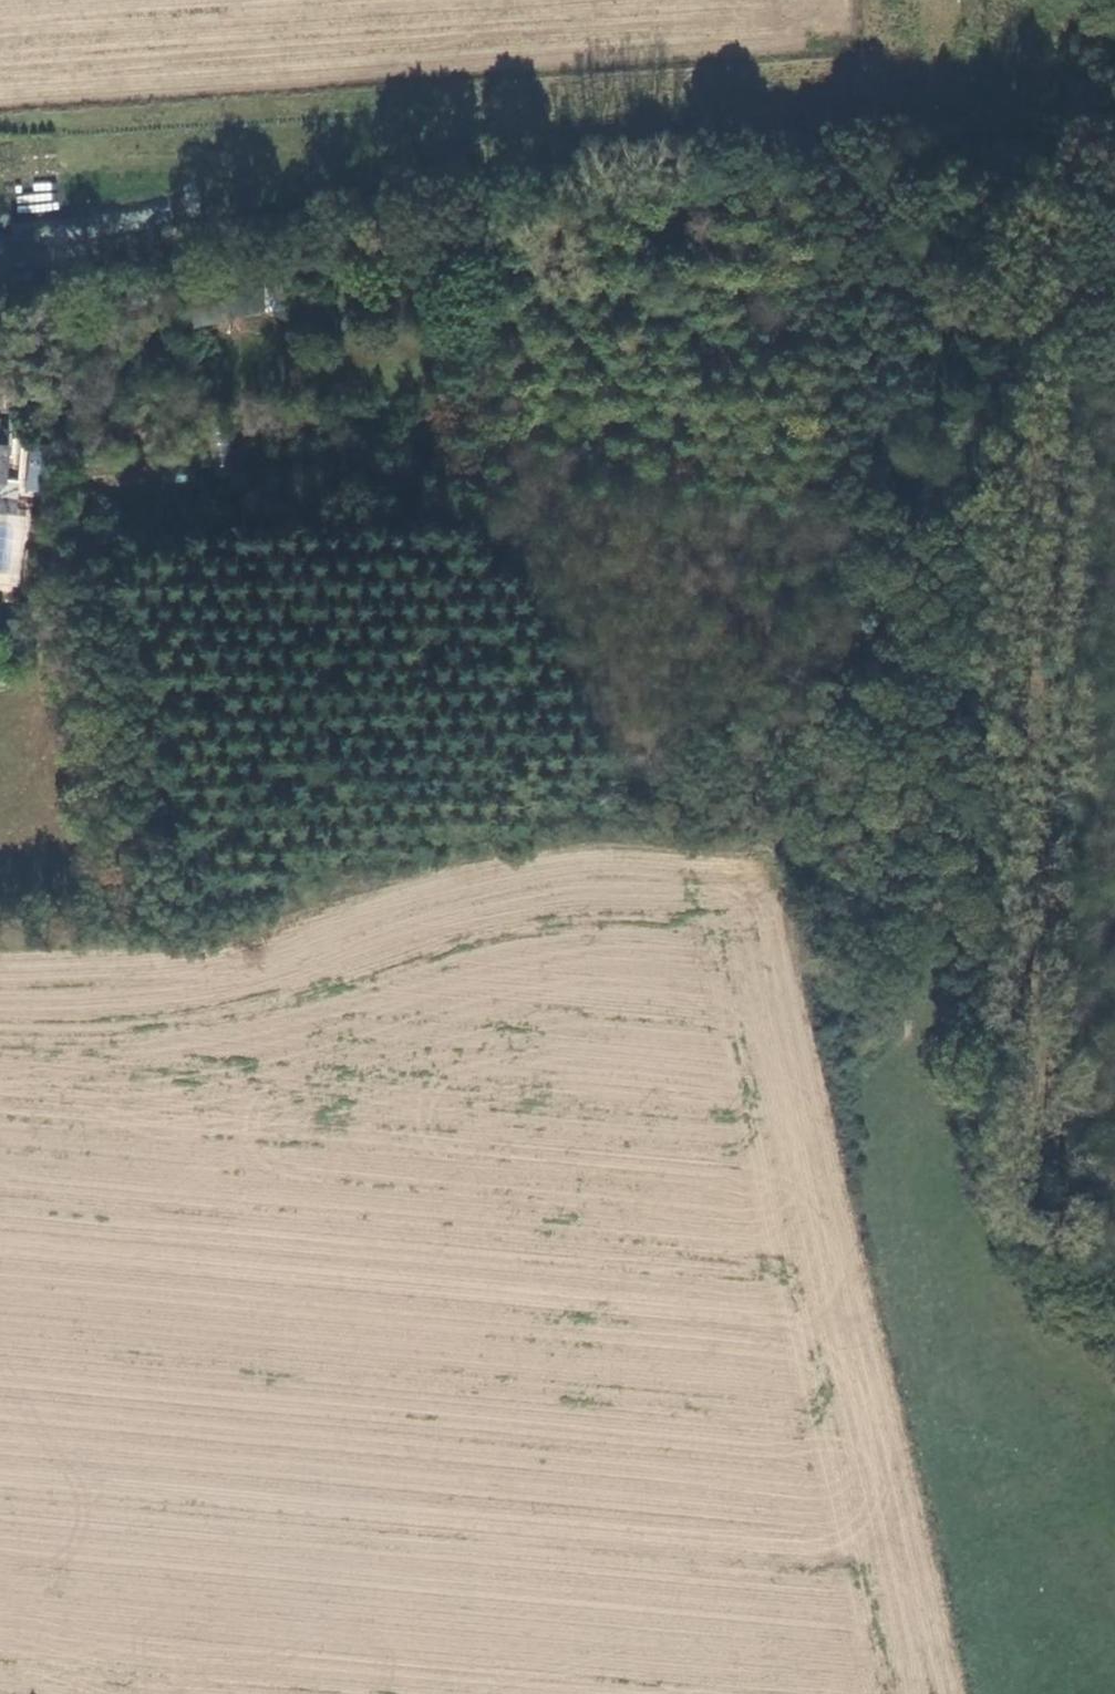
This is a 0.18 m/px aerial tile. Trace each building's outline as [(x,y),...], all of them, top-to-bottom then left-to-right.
[(23,444),(22,491),(39,491),(39,444),(23,444)]
